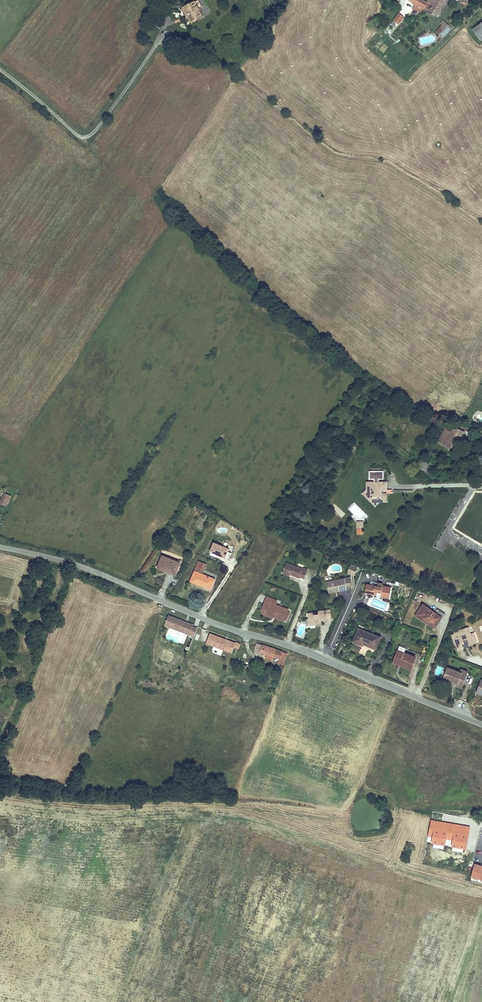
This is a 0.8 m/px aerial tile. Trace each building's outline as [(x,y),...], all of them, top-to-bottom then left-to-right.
[(427,3),(422,0),(409,0),(416,4),(413,9),(421,12),(425,8),(427,3)] [(428,2),(427,3),(425,8),(437,14),(447,0),(429,0),(428,2)] [(195,2),(183,7),(187,15),(189,15),(193,22),(203,17),(195,2)] [(399,24),(404,17),(399,13),(394,20),(399,24)] [(452,28),(444,21),(441,24),(443,25),(440,28),(446,34),(452,28)] [(473,30),(481,41),(481,23),(473,30)] [(452,451),(464,431),(455,427),(452,432),(449,430),(441,443),(452,451)] [(436,440),(442,431),(437,428),(431,438),(436,440)] [(441,443),(449,430),(445,428),(438,441),(441,443)] [(452,462),(445,458),(441,465),(448,469),(451,463),(452,462)] [(431,463),(423,459),(418,467),(428,474),(431,469),(428,467),(431,463)] [(386,482),(378,482),(377,483),(376,483),(375,482),(367,482),(367,490),(369,492),(369,495),(367,497),(371,502),(373,500),(377,500),(379,502),(386,502),(386,493),(382,493),(382,491),(386,491),(386,482)] [(7,505),(11,495),(4,492),(0,501),(0,502),(7,505)] [(336,504),(332,508),(341,518),(345,514),(336,504)] [(214,543),(210,552),(217,555),(218,553),(223,555),(223,557),(229,559),(231,553),(228,552),(229,549),(214,543)] [(174,560),(163,556),(158,568),(169,572),(170,571),(176,574),(181,562),(174,559),(174,560)] [(199,562),(191,581),(211,589),(215,579),(201,574),(202,571),(204,572),(207,565),(199,562)] [(303,569),(286,563),(282,573),(290,576),(291,575),(291,573),(301,577),(305,579),(308,570),(304,568),(303,569)] [(354,575),(358,566),(351,563),(347,572),(354,575)] [(345,578),(327,582),(328,591),(339,589),(339,591),(347,589),(345,578)] [(390,598),(392,588),(388,587),(388,585),(383,584),(383,588),(370,585),(367,585),(366,590),(369,590),(368,594),(377,595),(378,591),(381,592),(381,597),(390,598)] [(284,619),(287,620),(290,613),(287,612),(288,610),(276,605),(277,601),(274,599),(273,602),(266,600),(264,605),(267,606),(265,611),(269,612),(268,616),(273,618),(274,616),(280,618),(280,619),(284,620),(284,619)] [(435,613),(423,605),(416,615),(435,628),(445,614),(438,609),(435,613)] [(320,622),(328,621),(328,618),(327,610),(319,611),(319,612),(319,614),(309,615),(309,619),(309,624),(315,623),(315,625),(320,624),(320,622)] [(194,638),(197,630),(193,628),(193,626),(188,624),(187,625),(184,624),(184,623),(168,617),(164,627),(194,638)] [(363,644),(376,649),(381,638),(364,631),(366,627),(361,625),(354,642),(363,645),(363,644)] [(471,635),(468,628),(455,632),(456,637),(455,638),(457,644),(456,644),(457,645),(458,650),(464,648),(463,646),(469,644),(469,645),(475,643),(474,639),(475,638),(473,634),(471,635)] [(223,639),(210,634),(206,644),(231,654),(234,647),(235,643),(229,641),(228,642),(223,640),(223,639)] [(288,654),(258,644),(256,650),(259,651),(258,654),(260,655),(260,656),(263,657),(264,653),(267,654),(266,658),(273,660),(274,656),(280,659),(279,661),(285,663),(288,654)] [(412,668),(416,658),(404,653),(398,650),(393,663),(399,665),(400,663),(412,668)] [(462,688),(468,672),(461,669),(460,672),(448,668),(444,677),(449,679),(449,680),(456,683),(456,685),(455,686),(462,688)] [(437,830),(469,836),(470,828),(431,821),(430,829),(437,830)] [(452,847),(466,849),(469,836),(437,830),(430,829),(429,834),(446,838),(446,839),(453,841),(452,847)] [(481,874),(481,866),(475,864),(472,877),(481,879),(481,874)]
